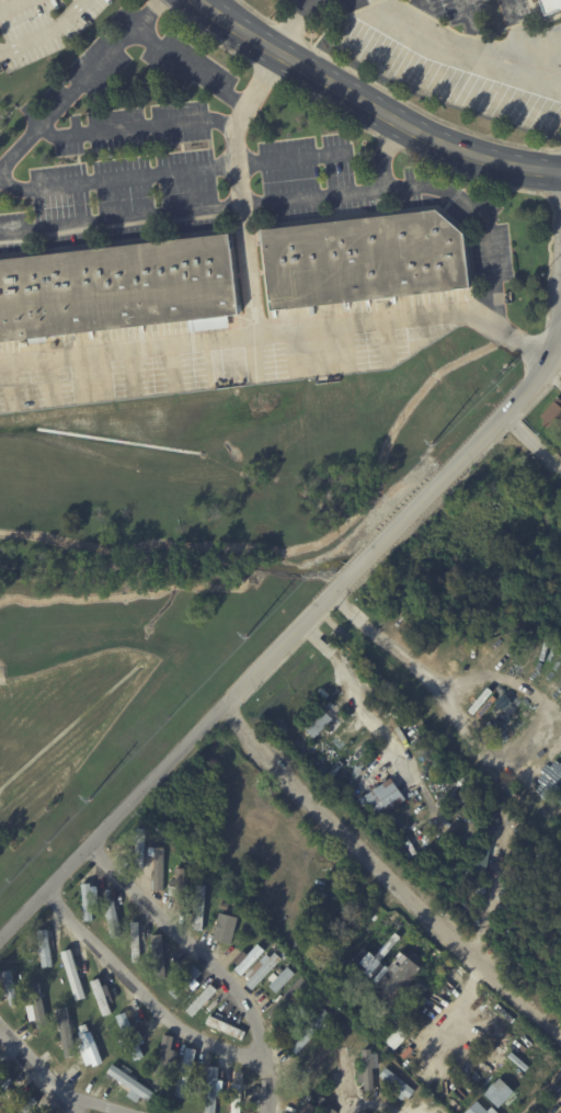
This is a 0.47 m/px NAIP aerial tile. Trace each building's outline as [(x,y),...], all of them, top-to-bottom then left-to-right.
[(542,15),(537,0),(560,0),(560,8),(542,15)] [(465,288),(272,311),(262,229),(438,209),(466,234),(472,288),(465,288)] [(28,339),(0,342),(0,260),(232,234),(241,314),(229,316),(230,329),(191,333),(190,321),(47,337),(48,343),(30,345),(28,339)] [(556,397),(560,402),(560,422),(556,429),(550,424),(547,428),(542,423),(545,420),(539,417),(556,397)] [(497,643),(503,649),(495,656),(490,649),(497,643)] [(335,719),(317,739),(305,728),(323,708),(335,719)] [(393,780),(408,799),(381,818),(366,797),(392,779),(393,780)] [(413,785),(416,790),(411,794),(407,791),(413,785)] [(146,867),(145,870),(136,870),(139,829),(148,830),(146,867)] [(165,849),(163,887),(154,887),(154,877),(150,877),(150,866),(156,867),(157,848),(165,849)] [(186,868),(185,909),(176,908),(176,896),(170,896),(170,887),(176,887),(178,868),(186,868)] [(99,891),(100,896),(93,896),(94,921),(85,921),(84,884),(93,884),(93,890),(99,890),(99,891)] [(206,886),(203,931),(194,930),(197,885),(206,886)] [(116,907),(123,938),(113,940),(101,890),(112,888),(116,907)] [(240,918),(233,944),(222,942),(230,916),(240,918)] [(131,961),(130,921),(141,921),(141,928),(145,928),(146,932),(141,932),(141,945),(147,944),(147,955),(141,955),(141,959),(131,961)] [(56,946),(56,947),(50,949),(54,966),(44,968),(38,932),(49,930),(50,941),(55,940),(56,946)] [(385,962),(392,968),(400,958),(401,959),(407,953),(426,968),(383,1021),(374,1012),(381,1001),(379,999),(388,989),(355,963),(367,947),(379,957),(399,933),(404,938),(385,962)] [(156,979),(152,936),(162,935),(165,978),(156,979)] [(236,969),(260,944),(265,950),(242,975),(236,969)] [(78,969),(87,998),(77,1001),(62,953),(72,951),(78,969)] [(283,958),(253,989),(247,984),(251,979),(247,975),(253,968),(257,973),(276,953),(283,958)] [(197,967),(203,973),(176,999),(170,992),(195,966),(197,967)] [(269,984),(275,992),(294,974),(288,966),(269,984)] [(5,986),(1,970),(11,968),(14,984),(20,981),(22,989),(16,990),(22,1013),(12,1015),(10,1004),(4,1006),(2,993),(7,992),(5,986)] [(268,1013),(302,977),(309,984),(275,1020),(268,1013)] [(104,986),(106,993),(110,992),(111,996),(112,996),(115,1001),(110,1003),(114,1013),(104,1017),(92,983),(101,979),(104,986)] [(424,998),(414,990),(422,981),(422,983),(424,980),(433,988),(424,998)] [(39,981),(49,1031),(38,1033),(36,1021),(31,1022),(28,1011),(35,1010),(30,984),(39,981)] [(215,995),(218,998),(210,1006),(207,1001),(192,1017),(186,1010),(213,984),(218,990),(215,995)] [(291,1032),(287,1036),(279,1031),(305,1003),(311,1010),(291,1032)] [(69,1007),(76,1043),(66,1045),(59,1009),(69,1007)] [(291,1049),(290,1048),(325,1009),(333,1015),(328,1022),(332,1025),(323,1034),(320,1031),(298,1055),(291,1049)] [(134,1030),(136,1034),(141,1032),(145,1038),(138,1042),(145,1056),(137,1060),(118,1017),(127,1013),(134,1030)] [(205,1026),(242,1038),(245,1029),(208,1017),(205,1026)] [(395,1049),(408,1033),(399,1025),(385,1041),(395,1049)] [(92,1033),(104,1063),(95,1066),(84,1036),(92,1033)] [(172,1036),(160,1086),(151,1083),(163,1034),(172,1036)] [(332,1052),(309,1091),(299,1086),(305,1078),(297,1074),(302,1064),(310,1068),(322,1046),(332,1052)] [(195,1050),(197,1050),(184,1100),(174,1097),(187,1048),(195,1050)] [(374,1090),(366,1091),(365,1050),(374,1049),(376,1090),(374,1090)] [(122,1070),(154,1092),(149,1101),(140,1094),(136,1101),(129,1097),(134,1090),(108,1072),(114,1065),(122,1070)] [(413,1090),(417,1086),(411,1079),(414,1075),(416,1078),(417,1077),(420,1079),(420,1080),(424,1084),(421,1089),(420,1088),(415,1093),(414,1092),(409,1099),(381,1076),(387,1068),(413,1090)] [(232,1090),(242,1090),(242,1071),(232,1071),(232,1090)] [(10,1084),(0,1104),(0,1084),(4,1076),(13,1079),(10,1084)] [(498,1107),(514,1091),(498,1077),(483,1093),(498,1107)] [(241,1110),(241,1112),(232,1112),(234,1080),(243,1080),(242,1100),(247,1101),(247,1111),(241,1110)] [(221,1086),(219,1112),(202,1112),(203,1084),(213,1084),(221,1086)] [(34,1106),(30,1112),(19,1112),(28,1097),(37,1101),(34,1106)] [(560,1106),(554,1112),(545,1112),(560,1097),(560,1106)] [(319,1104),(313,1112),(302,1112),(311,1099),(319,1104)] [(476,1100),(463,1112),(493,1112),(489,1109),(487,1111),(476,1100)]
